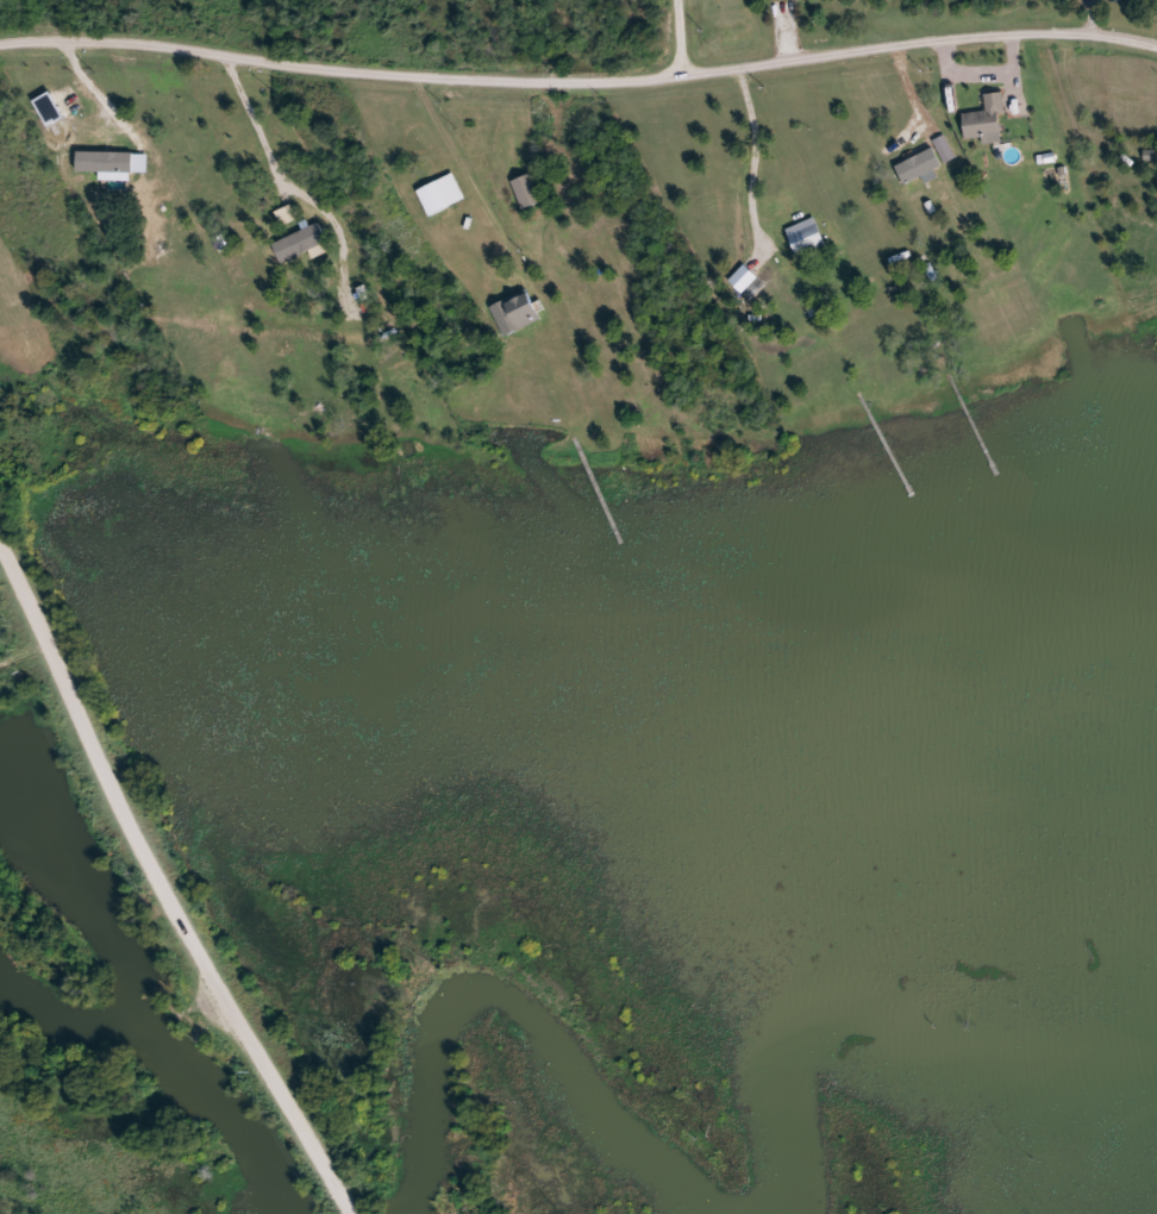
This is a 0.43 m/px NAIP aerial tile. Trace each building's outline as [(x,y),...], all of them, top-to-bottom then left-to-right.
[(965,113),(987,112),(986,94),(1003,93),(1006,139),(967,142),(965,113)] [(512,181),(533,173),(545,200),(524,209),(512,181)] [(418,190),(438,181),(451,207),(431,218),(418,190)] [(830,250),(801,262),(788,227),(817,217),(830,250)]
